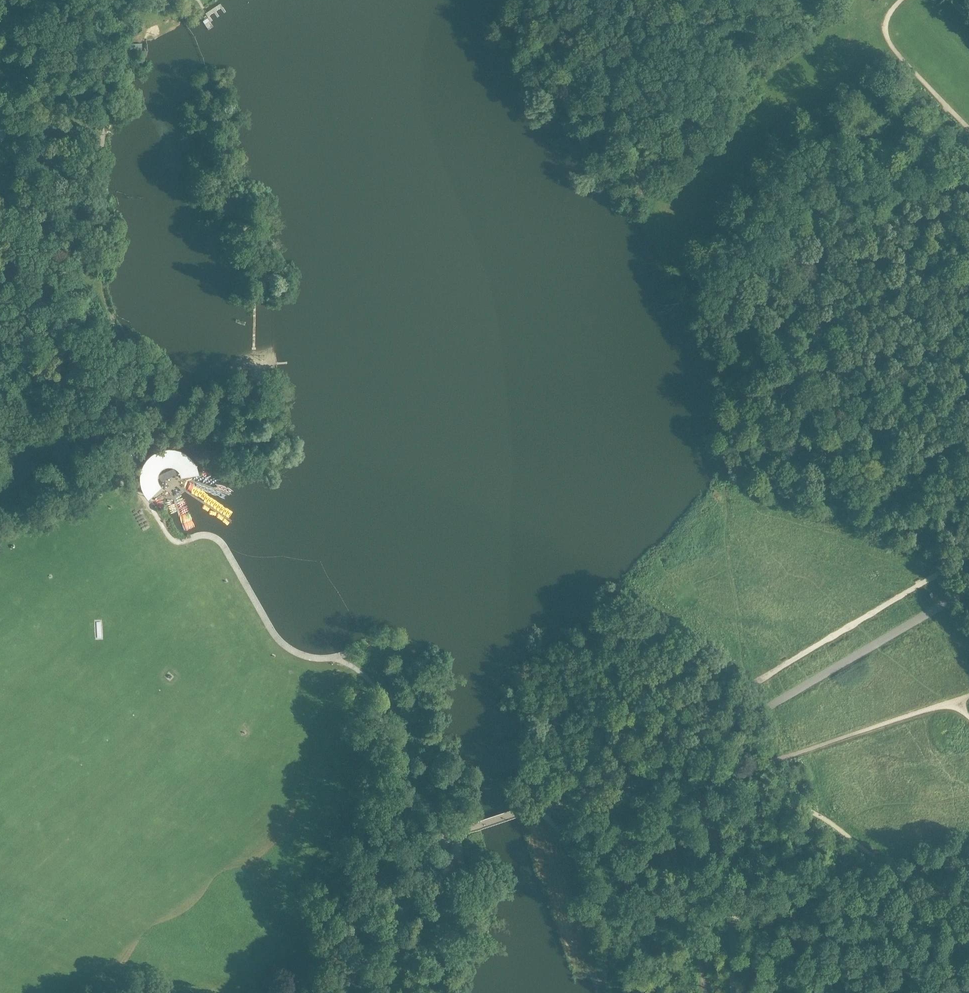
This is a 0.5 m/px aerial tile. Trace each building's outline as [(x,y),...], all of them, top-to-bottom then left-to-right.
[(11,120),(0,116),(0,154),(11,120)] [(44,193),(42,200),(47,202),(50,194),(44,193)] [(41,233),(45,222),(34,218),(30,229),(41,233)] [(143,470),(143,471),(142,476),(142,481),(143,487),(145,492),(147,494),(158,486),(156,482),(156,477),(157,472),(161,467),(166,465),(171,465),(177,467),(181,471),(182,475),(196,471),(194,466),(191,461),(187,457),(182,454),(177,452),(171,451),(166,451),(160,452),(157,453),(152,456),(148,460),(145,465),(143,470)]
